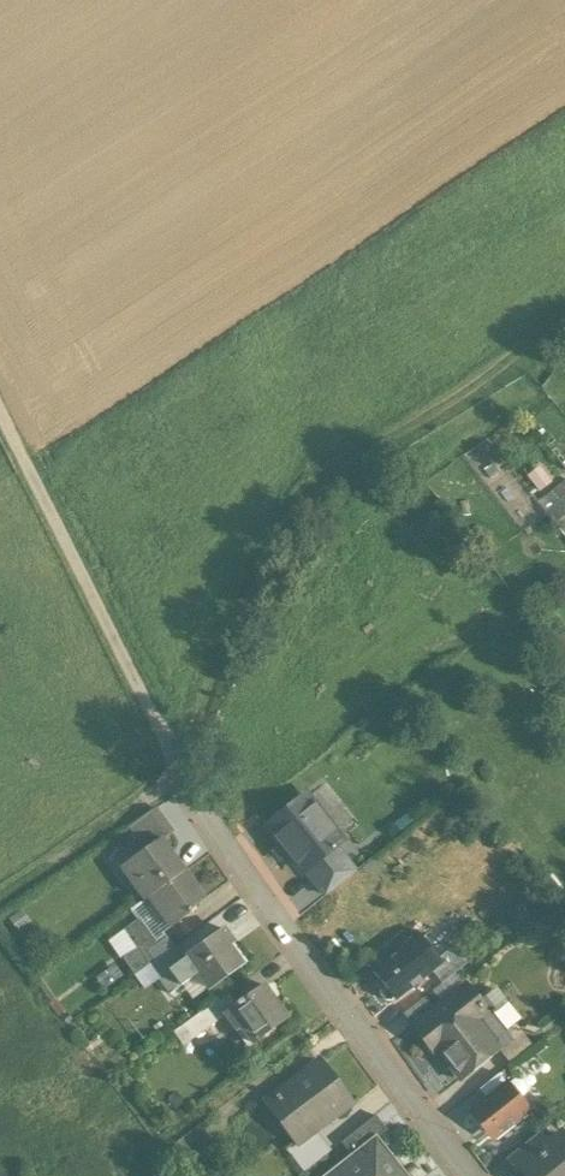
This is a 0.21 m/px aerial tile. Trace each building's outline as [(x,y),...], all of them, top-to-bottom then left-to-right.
[(544,514),(564,496),(564,483),(538,506),(544,514)] [(544,514),(564,540),(564,496),(544,514)] [(549,646),(564,665),(564,634),(549,646)] [(307,799),(267,831),(300,873),(303,871),(333,847),(340,841),(307,799)] [(154,810),(129,827),(145,851),(160,840),(161,842),(171,834),(154,810)] [(145,851),(129,863),(128,870),(136,881),(130,885),(142,902),(148,898),(182,874),(170,858),(172,857),(161,842),(160,840),(145,851)] [(333,847),(303,871),(325,898),(355,874),(333,847)] [(182,874),(148,898),(170,928),(190,914),(189,911),(202,901),(201,900),(182,874)] [(0,925),(10,938),(26,926),(16,913),(0,925)] [(148,967),(170,950),(161,938),(155,942),(140,921),(124,932),(136,950),(122,961),(134,977),(148,967)] [(180,963),(167,973),(178,989),(197,976),(208,991),(239,968),(225,948),(230,944),(222,932),(180,963)] [(425,953),(414,939),(400,952),(411,965),(425,953)] [(437,967),(430,972),(441,985),(454,975),(469,963),(459,949),(437,967)] [(180,963),(170,950),(148,967),(157,980),(167,973),(180,963)] [(399,951),(371,974),(381,987),(378,989),(377,994),(379,999),(383,1002),(388,1003),(392,1001),(394,1002),(421,979),(411,965),(400,952),(399,951)] [(411,965),(421,979),(430,972),(437,967),(425,953),(411,965)] [(178,989),(167,973),(157,980),(169,996),(178,989)] [(464,986),(454,975),(441,985),(424,998),(433,1010),(464,986)] [(433,1010),(411,1027),(434,1056),(440,1052),(462,1079),(499,1049),(483,1029),(492,1022),(482,1009),(464,986),(433,1010)] [(236,1007),(223,1016),(224,1018),(235,1034),(240,1030),(252,1047),(287,1021),(262,987),(236,1007)] [(226,994),(208,1008),(218,1022),(224,1018),(223,1016),(236,1007),(226,994)] [(424,998),(402,1016),(411,1027),(433,1010),(424,998)] [(509,1030),(488,1004),(482,1009),(492,1022),(483,1029),(499,1049),(506,1044),(509,1030)] [(208,1008),(183,1027),(193,1041),(218,1022),(208,1008)] [(72,1022),(83,1037),(94,1028),(84,1015),(72,1022)] [(319,1065),(272,1100),(301,1138),(303,1140),(313,1132),(347,1107),(340,1098),(342,1096),(342,1092),(338,1086),(334,1085),(319,1065)] [(497,1076),(479,1091),(487,1101),(506,1086),(497,1076)] [(487,1101),(470,1115),(487,1135),(497,1136),(527,1112),(506,1086),(487,1101)] [(375,1117),(341,1144),(352,1158),(375,1140),(386,1131),(375,1117)] [(303,1140),(301,1138),(284,1151),(303,1174),(330,1153),(313,1132),(303,1140)] [(539,1134),(505,1161),(516,1175),(520,1172),(519,1171),(549,1147),(539,1134)] [(519,1171),(520,1172),(523,1175),(564,1175),(564,1142),(561,1137),(549,1147),(519,1171)] [(329,1175),(403,1175),(375,1140),(352,1158),(329,1175)]
